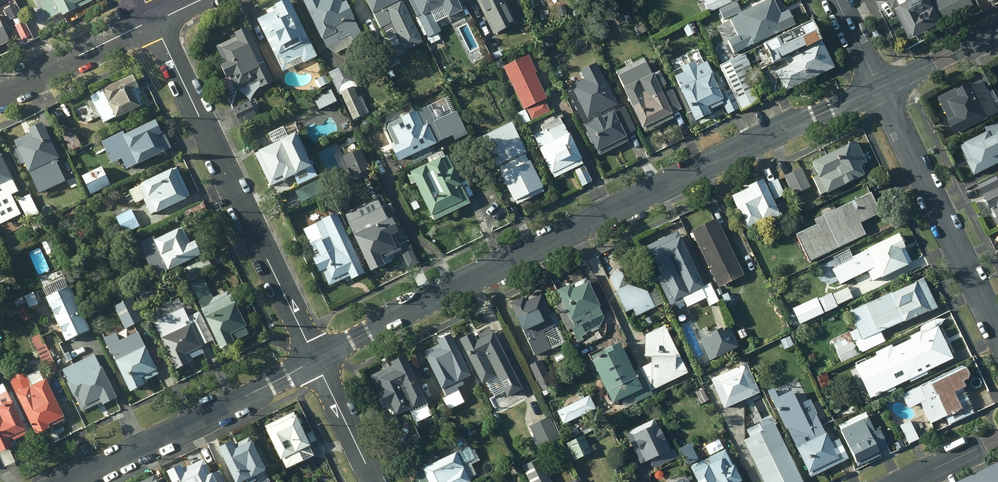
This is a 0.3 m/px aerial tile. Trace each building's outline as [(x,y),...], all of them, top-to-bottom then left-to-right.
[(66,14),(59,0),(33,0),(44,23),(57,16),(58,18),(66,14)] [(66,14),(90,2),(89,0),(59,0),(66,14)] [(258,19),(284,71),(304,61),(305,64),(319,57),(290,0),(287,0),(274,6),(276,11),(258,19)] [(330,48),(332,47),(339,53),(368,38),(348,0),(306,0),(330,48)] [(385,35),(411,21),(400,0),(367,0),(385,35)] [(474,2),(491,37),(494,36),(500,47),(515,40),(509,29),(516,26),(503,0),(478,0),(474,2)] [(702,2),(707,14),(730,3),(731,5),(741,0),(707,0),(702,2)] [(750,48),(790,29),(775,0),(771,0),(734,17),(735,18),(728,21),(735,38),(726,42),(732,56),(749,47),(750,48)] [(894,11),(909,42),(930,32),(932,36),(943,31),(941,27),(943,26),(942,24),(975,8),(970,0),(942,0),(932,5),(930,0),(917,0),(913,2),(913,0),(887,0),(892,11),(900,7),(900,8),(894,11)] [(723,22),(740,14),(736,3),(718,11),(723,22)] [(429,10),(415,16),(426,40),(440,34),(429,10)] [(32,15),(22,21),(30,36),(41,31),(32,15)] [(601,18),(593,22),(602,39),(610,36),(601,18)] [(0,19),(0,47),(11,42),(0,19)] [(22,22),(12,27),(19,41),(29,37),(22,22)] [(649,32),(644,22),(633,27),(639,37),(649,32)] [(781,92),(832,68),(811,23),(760,48),(781,92)] [(683,28),(674,32),(679,43),(688,39),(683,28)] [(257,89),(271,83),(244,29),(231,36),(232,39),(213,49),(221,65),(216,67),(223,80),(219,82),(230,105),(234,93),(255,84),(257,89)] [(393,45),(377,53),(385,70),(401,62),(393,45)] [(718,67),(740,113),(759,104),(746,77),(752,74),(744,55),(718,67)] [(527,57),(502,69),(521,111),(545,100),(534,77),(536,76),(527,57)] [(613,74),(643,134),(672,120),(670,115),(680,110),(670,91),(660,96),(657,90),(665,87),(658,72),(650,76),(642,60),(613,74)] [(678,90),(677,91),(692,124),(708,117),(706,113),(722,106),(703,64),(694,68),(692,63),(678,69),(681,75),(673,79),(678,90)] [(955,134),(997,113),(997,107),(988,86),(997,81),(990,64),(976,71),(981,80),(972,84),(971,82),(958,88),(957,87),(938,97),(955,134)] [(346,65),(326,74),(332,87),(335,92),(337,91),(340,99),(351,121),(367,113),(353,85),(355,84),(346,65)] [(555,73),(560,84),(569,80),(564,68),(555,73)] [(604,68),(567,86),(598,148),(634,130),(604,68)] [(135,87),(128,74),(98,88),(99,90),(86,95),(87,98),(83,100),(91,118),(96,116),(99,123),(141,103),(134,88),(135,87)] [(325,76),(315,81),(319,89),(329,84),(325,76)] [(335,92),(332,87),(326,90),(333,103),(340,99),(337,91),(335,92)] [(738,110),(729,91),(719,96),(727,115),(738,110)] [(452,142),(465,136),(447,98),(386,126),(384,130),(392,148),(389,150),(395,164),(410,158),(413,165),(432,156),(428,148),(433,146),(433,145),(450,138),(452,142)] [(261,117),(252,100),(235,108),(243,125),(261,117)] [(543,102),(525,111),(530,121),(548,112),(543,102)] [(529,122),(524,111),(516,115),(521,126),(529,122)] [(122,168),(168,147),(160,131),(157,133),(151,119),(120,134),(119,132),(98,142),(107,161),(117,156),(122,168)] [(537,150),(552,181),(581,166),(557,119),(538,129),(540,133),(532,138),(538,150),(537,150)] [(26,132),(9,140),(24,172),(26,171),(36,193),(62,180),(51,158),(55,157),(38,121),(24,128),(26,132)] [(348,121),(339,125),(343,133),(352,129),(348,121)] [(975,175),(997,163),(997,121),(986,127),(988,131),(961,145),(975,175)] [(528,153),(513,122),(483,136),(497,166),(500,165),(504,173),(502,174),(515,201),(516,200),(518,204),(545,191),(531,160),(530,161),(527,153),(528,153)] [(72,128),(60,133),(68,151),(80,145),(72,128)] [(260,151),(252,155),(267,189),(291,178),(295,187),(312,179),(292,135),(286,138),(281,129),(255,141),(260,151)] [(353,131),(342,136),(351,153),(362,148),(353,131)] [(865,162),(854,139),(808,161),(815,175),(810,177),(818,194),(824,191),(824,193),(863,175),(858,165),(865,162)] [(369,171),(360,151),(340,159),(349,180),(369,171)] [(412,185),(431,223),(468,205),(444,157),(407,175),(409,178),(406,179),(409,186),(412,185)] [(18,214),(8,194),(15,190),(0,158),(0,222),(18,214)] [(148,214),(188,196),(174,165),(125,188),(131,202),(140,198),(148,214)] [(99,166),(79,175),(87,193),(107,185),(99,166)] [(586,166),(577,171),(585,186),(594,181),(586,166)] [(809,187),(800,168),(784,175),(788,184),(784,186),(787,192),(790,191),(792,195),(809,187)] [(75,176),(61,182),(69,200),(83,194),(75,176)] [(784,195),(776,178),(764,183),(772,200),(784,195)] [(745,231),(778,215),(760,179),(746,186),(747,188),(730,196),(731,198),(729,199),(745,231)] [(323,193),(317,181),(293,192),(299,204),(323,193)] [(997,216),(997,190),(986,196),(993,208),(994,208),(997,216)] [(879,212),(869,192),(812,219),(815,224),(793,234),(807,262),(864,235),(858,222),(879,212)] [(27,194),(15,200),(26,220),(37,214),(27,194)] [(375,202),(341,217),(367,275),(382,268),(379,262),(399,254),(392,237),(395,235),(389,221),(384,223),(375,202)] [(138,228),(129,209),(113,216),(122,235),(138,228)] [(348,283),(361,276),(334,215),(314,225),(320,239),(307,245),(313,259),(310,260),(317,275),(320,274),(327,288),(346,279),(348,283)] [(715,218),(689,230),(703,259),(729,246),(715,218)] [(150,235),(135,242),(151,276),(198,253),(191,240),(187,242),(180,228),(176,229),(175,228),(152,239),(150,235)] [(681,297),(702,287),(675,231),(644,246),(659,275),(652,278),(667,310),(683,302),(681,297)] [(871,281),(910,262),(896,233),(864,248),(865,250),(854,255),(854,257),(830,268),(837,284),(866,270),(871,281)] [(52,237),(42,241),(49,254),(58,250),(52,237)] [(410,246),(399,251),(407,269),(418,265),(410,246)] [(729,246),(703,259),(717,287),(743,274),(729,246)] [(211,269),(206,257),(181,269),(186,280),(189,279),(190,280),(196,277),(196,276),(211,269)] [(624,270),(608,277),(613,290),(617,288),(624,270)] [(553,280),(542,286),(548,299),(550,298),(566,330),(570,328),(577,342),(582,339),(580,336),(584,334),(583,333),(598,325),(603,317),(583,277),(556,290),(553,280)] [(849,311),(861,339),(927,310),(928,311),(936,308),(922,277),(913,282),(913,283),(849,311)] [(201,278),(188,284),(199,308),(198,308),(217,347),(246,333),(226,291),(211,298),(201,278)] [(24,280),(16,283),(21,294),(28,291),(24,280)] [(86,331),(63,280),(39,290),(63,341),(86,331)] [(626,285),(614,290),(624,312),(631,309),(634,315),(663,303),(656,288),(646,292),(639,289),(626,285)] [(798,308),(804,321),(836,307),(835,305),(852,297),(847,287),(830,294),(830,293),(798,308)] [(521,296),(506,303),(533,356),(561,343),(536,291),(522,298),(521,296)] [(40,304),(35,292),(26,296),(31,308),(40,304)] [(726,293),(720,295),(723,303),(729,300),(726,293)] [(34,317),(23,296),(15,301),(25,321),(34,317)] [(131,297),(112,306),(123,329),(142,319),(131,297)] [(90,305),(87,298),(81,301),(84,308),(90,305)] [(180,307),(150,321),(171,369),(186,362),(185,360),(202,353),(180,307)] [(685,320),(681,311),(671,316),(675,325),(685,320)] [(650,315),(643,318),(646,325),(653,322),(650,315)] [(211,341),(199,318),(193,320),(191,316),(186,319),(199,346),(211,341)] [(42,334),(44,338),(56,331),(51,321),(38,328),(42,334)] [(639,368),(649,391),(686,373),(662,325),(643,334),(643,356),(648,356),(647,362),(639,368)] [(890,348),(906,380),(952,358),(936,325),(921,333),(920,329),(907,335),(909,339),(890,348)] [(470,331),(455,339),(478,384),(484,381),(492,396),(502,391),(504,396),(520,389),(488,328),(472,336),(470,331)] [(742,328),(735,331),(738,339),(746,336),(742,328)] [(859,354),(849,330),(830,338),(841,362),(859,354)] [(108,353),(126,392),(141,385),(139,381),(155,374),(136,331),(117,340),(113,332),(100,338),(107,353),(108,353)] [(460,379),(468,375),(448,333),(434,339),(436,344),(421,352),(422,355),(421,355),(438,389),(439,389),(443,397),(457,390),(455,387),(462,384),(460,379)] [(796,345),(792,335),(782,339),(786,349),(796,345)] [(601,346),(586,354),(609,403),(622,396),(625,402),(633,399),(635,402),(650,395),(638,368),(630,372),(616,341),(602,348),(601,346)] [(57,371),(43,343),(33,348),(46,376),(57,371)] [(889,355),(883,343),(859,355),(869,375),(887,366),(883,357),(889,355)] [(92,354),(59,369),(65,382),(64,382),(70,396),(74,395),(81,409),(98,402),(99,404),(114,398),(92,354)] [(427,409),(403,355),(388,361),(390,365),(368,375),(375,391),(372,393),(380,408),(387,405),(392,415),(405,409),(408,413),(414,410),(416,414),(427,409)] [(792,369),(787,358),(778,362),(783,373),(792,369)] [(552,386),(540,359),(528,365),(540,391),(552,386)] [(758,393),(745,364),(709,379),(722,409),(758,393)] [(964,367),(959,366),(900,394),(907,408),(920,402),(930,423),(950,413),(954,422),(972,413),(968,404),(970,403),(962,387),(964,386),(961,381),(966,378),(968,374),(964,367)] [(10,376),(8,382),(32,434),(62,420),(43,378),(28,385),(24,374),(17,372),(10,376)] [(830,384),(825,373),(815,377),(820,388),(830,384)] [(710,400),(701,383),(692,387),(702,405),(710,400)] [(0,389),(0,457),(3,463),(16,456),(9,441),(11,441),(9,437),(27,429),(7,386),(0,389)] [(594,409),(587,395),(555,411),(561,425),(594,409)] [(797,402),(780,410),(811,477),(850,459),(841,438),(832,442),(818,412),(804,418),(797,402)] [(291,412),(262,426),(282,469),(311,455),(291,412)] [(558,439),(547,417),(527,426),(538,449),(558,439)] [(769,417),(745,429),(748,437),(742,440),(762,481),(801,481),(769,417)] [(867,417),(838,429),(857,466),(880,455),(878,450),(887,446),(878,429),(874,432),(867,417)] [(668,450),(653,419),(624,433),(639,463),(648,459),(652,468),(677,456),(673,448),(668,450)] [(910,421),(899,425),(907,444),(918,439),(910,421)] [(310,431),(303,435),(307,445),(315,441),(310,431)] [(591,452),(583,435),(563,445),(571,461),(591,452)] [(215,447),(232,481),(248,481),(252,480),(250,475),(261,470),(246,438),(231,445),(229,440),(215,447)] [(901,440),(893,443),(896,450),(903,446),(901,440)] [(695,461),(687,444),(677,449),(685,466),(695,461)] [(415,481),(467,481),(468,481),(466,478),(474,474),(469,464),(478,460),(472,449),(470,450),(468,446),(441,458),(437,449),(419,457),(423,466),(410,472),(415,481)] [(723,449),(688,467),(696,481),(739,481),(723,449)] [(538,458),(519,467),(527,481),(550,481),(538,458)] [(162,471),(167,481),(224,481),(219,471),(210,475),(202,459),(179,469),(177,465),(162,471)] [(956,481),(997,481),(997,462),(956,481)]
